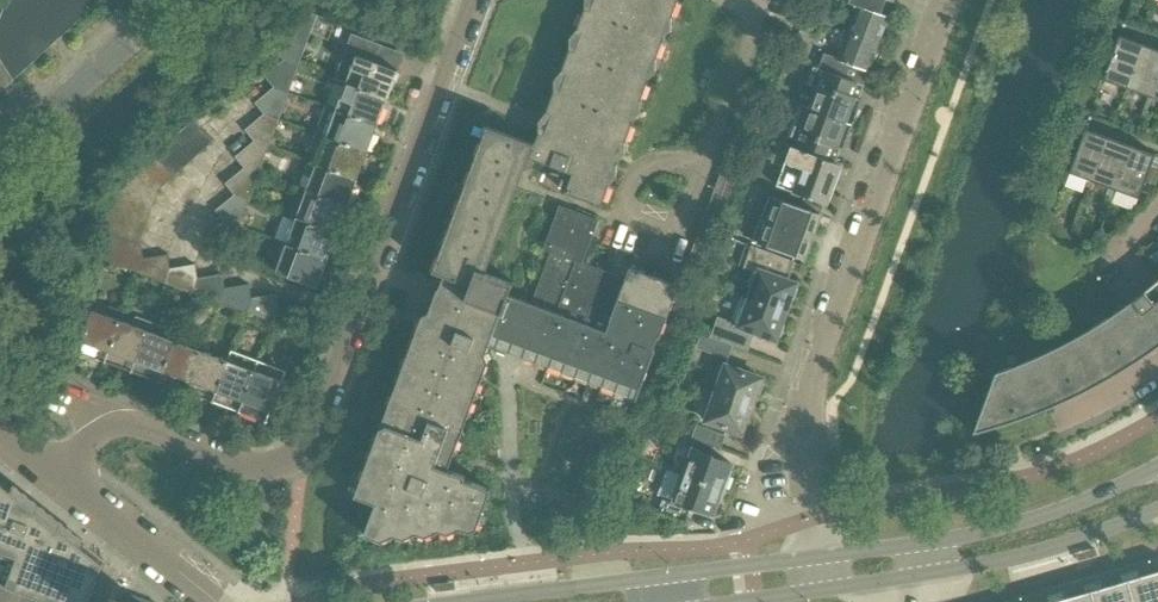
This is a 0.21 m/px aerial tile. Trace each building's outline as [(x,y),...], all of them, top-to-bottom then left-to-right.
[(0,20),(0,92),(94,7),(102,0),(8,0),(0,20)] [(534,145),(529,157),(537,160),(572,173),(565,192),(601,206),(609,185),(604,183),(612,163),(617,165),(618,162),(613,160),(621,140),(625,142),(633,121),(629,119),(636,99),(641,101),(649,79),(644,78),(652,57),(657,59),(665,38),(660,36),(668,16),(673,18),(680,0),(595,0),(591,10),(586,8),(578,29),(583,31),(575,51),(570,50),(562,71),(567,73),(559,93),(554,91),(546,112),(551,114),(543,134),(539,132),(534,144),(534,145)] [(849,1),(859,5),(848,33),(878,44),(888,16),(881,13),(886,0),(850,0),(849,1)] [(274,48),(284,60),(298,65),(316,15),(312,13),(274,48)] [(819,38),(823,28),(806,20),(802,31),(819,38)] [(838,60),(833,74),(863,85),(868,71),(878,44),(848,33),(838,60)] [(335,78),(347,82),(388,97),(397,73),(398,70),(396,69),(395,70),(374,62),(380,45),(352,34),(341,63),(335,78)] [(1103,79),(1126,87),(1142,43),(1119,35),(1103,79)] [(1149,96),(1157,72),(1157,49),(1142,43),(1126,87),(1149,96)] [(795,60),(805,63),(810,49),(800,45),(795,60)] [(265,76),(274,87),(288,92),(298,65),(284,60),(265,76)] [(788,135),(785,143),(835,162),(844,139),(847,140),(858,109),(855,108),(864,85),(863,85),(833,74),(813,66),(810,74),(811,74),(807,84),(817,88),(809,107),(809,108),(799,104),(798,108),(788,135)] [(1157,99),(1157,72),(1149,96),(1157,99)] [(347,82),(337,109),(378,124),(386,100),(387,100),(388,97),(347,82)] [(255,102),(264,113),(278,118),(288,92),(274,87),(255,102)] [(316,132),(327,136),(368,151),(368,150),(376,127),(377,127),(378,124),(337,109),(326,105),(316,132)] [(245,129),(254,140),(268,145),(278,118),(264,113),(245,129)] [(193,120),(183,129),(202,151),(212,141),(193,120)] [(438,289),(429,312),(422,315),(418,327),(420,332),(415,334),(411,345),(413,350),(408,353),(404,364),(406,369),(401,372),(397,383),(399,388),(394,391),(390,402),(392,407),(387,409),(383,420),(385,426),(380,428),(376,439),(378,444),(373,447),(369,458),(371,463),(366,466),(362,477),(364,482),(359,484),(355,495),(376,503),(364,534),(381,541),(386,538),(388,533),(403,538),(409,536),(411,530),(425,536),(431,533),(433,528),(448,533),(453,531),(455,525),(470,531),(476,528),(491,489),(464,479),(465,476),(448,469),(453,455),(451,450),(456,448),(460,436),(458,431),(463,429),(467,418),(465,412),(470,410),(474,399),(472,394),(477,391),(481,380),(479,375),(484,373),(488,361),(485,355),(489,344),(508,295),(513,282),(511,281),(510,283),(486,274),(486,272),(486,271),(524,170),(535,164),(537,160),(529,157),(534,145),(534,144),(486,126),(486,128),(487,128),(477,156),(477,155),(476,157),(477,157),(467,184),(466,184),(466,185),(456,213),(455,212),(455,214),(456,214),(445,241),(444,242),(445,242),(435,270),(433,269),(432,271),(444,275),(439,289),(438,289)] [(1069,172),(1092,180),(1108,137),(1085,128),(1069,172)] [(183,129),(172,139),(191,160),(202,151),(183,129)] [(327,136),(317,163),(358,178),(358,177),(367,153),(368,151),(327,136)] [(1092,180),(1115,189),(1132,145),(1108,137),(1092,180)] [(172,139),(161,149),(180,170),(191,160),(172,139)] [(235,156),(244,167),(258,172),(268,145),(254,140),(235,156)] [(772,163),(783,167),(831,184),(838,163),(835,162),(785,143),(780,141),(772,163)] [(1132,145),(1115,189),(1139,198),(1144,183),(1150,168),(1155,154),(1132,145)] [(161,149),(151,158),(170,179),(180,170),(161,149)] [(151,158),(140,168),(159,189),(170,179),(151,158)] [(312,177),(307,190),(348,204),(356,180),(357,180),(358,178),(317,163),(308,160),(303,174),(312,177)] [(225,183),(234,194),(248,199),(258,172),(244,167),(225,183)] [(831,184),(783,167),(777,185),(818,200),(824,203),(831,184)] [(120,186),(119,189),(154,202),(159,189),(140,168),(120,186)] [(1157,171),(1150,168),(1144,183),(1152,186),(1157,171)] [(749,180),(730,232),(741,236),(760,184),(749,180)] [(305,195),(297,216),(338,230),(346,207),(347,207),(348,204),(307,190),(300,187),(298,192),(305,195)] [(119,189),(114,202),(149,215),(154,202),(119,189)] [(215,210),(224,221),(238,226),(248,199),(234,194),(215,210)] [(752,240),(795,256),(804,259),(820,214),(769,195),(752,240)] [(702,224),(692,249),(689,260),(703,265),(706,257),(704,256),(715,228),(717,229),(727,202),(713,196),(702,224)] [(114,202),(109,215),(144,229),(149,215),(114,202)] [(514,297),(508,295),(489,344),(497,348),(496,351),(506,355),(507,351),(605,388),(635,399),(635,400),(636,400),(655,350),(652,349),(656,337),(659,338),(679,285),(630,267),(625,278),(580,261),(590,235),(592,236),(598,220),(559,205),(543,249),(550,252),(531,303),(514,297)] [(296,221),(287,243),(328,258),(327,257),(336,233),(337,233),(338,231),(337,231),(338,230),(297,216),(290,214),(288,218),(296,221)] [(144,229),(109,215),(104,229),(139,242),(142,236),(144,229)] [(238,226),(224,221),(205,236),(215,248),(227,253),(238,226)] [(94,255),(139,271),(144,258),(141,243),(139,242),(104,229),(94,255)] [(759,274),(749,299),(785,313),(787,309),(790,300),(795,299),(798,289),(795,286),(796,283),(783,279),(784,274),(786,274),(787,274),(788,273),(789,272),(790,271),(793,261),(733,238),(727,253),(742,259),(739,266),(759,274)] [(328,258),(287,243),(280,241),(278,245),(285,248),(277,272),(315,286),(315,287),(317,288),(318,284),(327,260),(328,258)] [(139,271),(166,281),(171,268),(169,253),(144,258),(139,271)] [(166,281),(193,291),(198,278),(195,264),(171,268),(166,281)] [(193,291),(219,301),(225,287),(222,273),(198,278),(193,291)] [(1037,356),(1038,357),(1039,356),(1042,364),(1019,374),(1016,366),(1017,365),(1017,364),(995,372),(973,432),(988,428),(1005,423),(1019,418),(1034,413),(1031,405),(1038,403),(1055,396),(1059,394),(1077,385),(1096,375),(1121,360),(1146,344),(1157,335),(1157,279),(1144,291),(1131,301),(1113,314),(1100,322),(1088,329),(1076,336),(1064,343),(1052,349),(1037,356)] [(219,301),(246,311),(252,297),(249,283),(225,287),(219,301)] [(246,311),(273,321),(278,307),(276,293),(252,297),(246,311)] [(785,313),(749,299),(740,325),(717,317),(710,337),(733,345),(748,350),(755,331),(776,339),(777,336),(782,336),(785,326),(782,322),(785,313)] [(278,307),(273,321),(301,331),(305,319),(302,303),(278,307)] [(104,361),(105,361),(121,321),(124,312),(109,306),(106,315),(93,310),(79,348),(78,348),(77,351),(80,352),(80,351),(94,357),(94,356),(104,360),(104,361)] [(131,371),(150,322),(136,316),(133,325),(121,321),(105,361),(107,362),(107,361),(121,367),(131,370),(131,371)] [(158,381),(174,341),(178,332),(150,322),(131,371),(133,372),(134,371),(158,380),(158,381)] [(733,345),(710,337),(701,333),(696,347),(728,358),(733,345)] [(184,391),(186,391),(201,351),(204,344),(199,342),(197,349),(174,341),(158,381),(160,382),(161,381),(175,387),(184,390),(184,391)] [(211,401),(212,401),(228,361),(227,360),(201,351),(186,391),(187,392),(188,391),(211,400),(211,401)] [(238,411),(239,411),(258,362),(231,352),(227,360),(228,361),(212,401),(214,402),(214,401),(229,406),(238,410),(238,411)] [(258,362),(239,411),(241,412),(241,411),(255,417),(265,420),(265,421),(268,422),(269,419),(268,419),(282,381),(285,371),(258,362)] [(725,365),(715,393),(752,406),(756,394),(761,394),(764,384),(761,380),(762,378),(745,372),(725,365)] [(752,406),(715,393),(703,388),(699,398),(711,403),(705,420),(742,434),(743,431),(748,431),(751,421),(748,417),(752,406)] [(692,438),(713,446),(720,448),(725,435),(697,424),(692,438)] [(689,462),(685,475),(725,490),(730,477),(726,476),(731,463),(710,455),(713,446),(692,438),(687,436),(683,446),(689,448),(685,461),(689,462)] [(725,490),(685,475),(680,488),(675,486),(671,498),(691,506),(712,513),(716,502),(720,504),(725,490)] [(35,597),(48,601),(89,601),(103,563),(0,482),(0,584),(35,597)] [(658,513),(685,522),(690,510),(663,500),(658,513)] [(1144,575),(1143,574),(1142,575),(1141,576),(1140,575),(1139,576),(1107,586),(1107,585),(1105,585),(1106,586),(1104,586),(1103,586),(1102,586),(1103,587),(1077,594),(1070,596),(1069,596),(1069,597),(1067,597),(1066,597),(1050,601),(1157,601),(1157,571),(1144,575)] [(35,597),(0,584),(0,601),(33,601),(35,597)]
